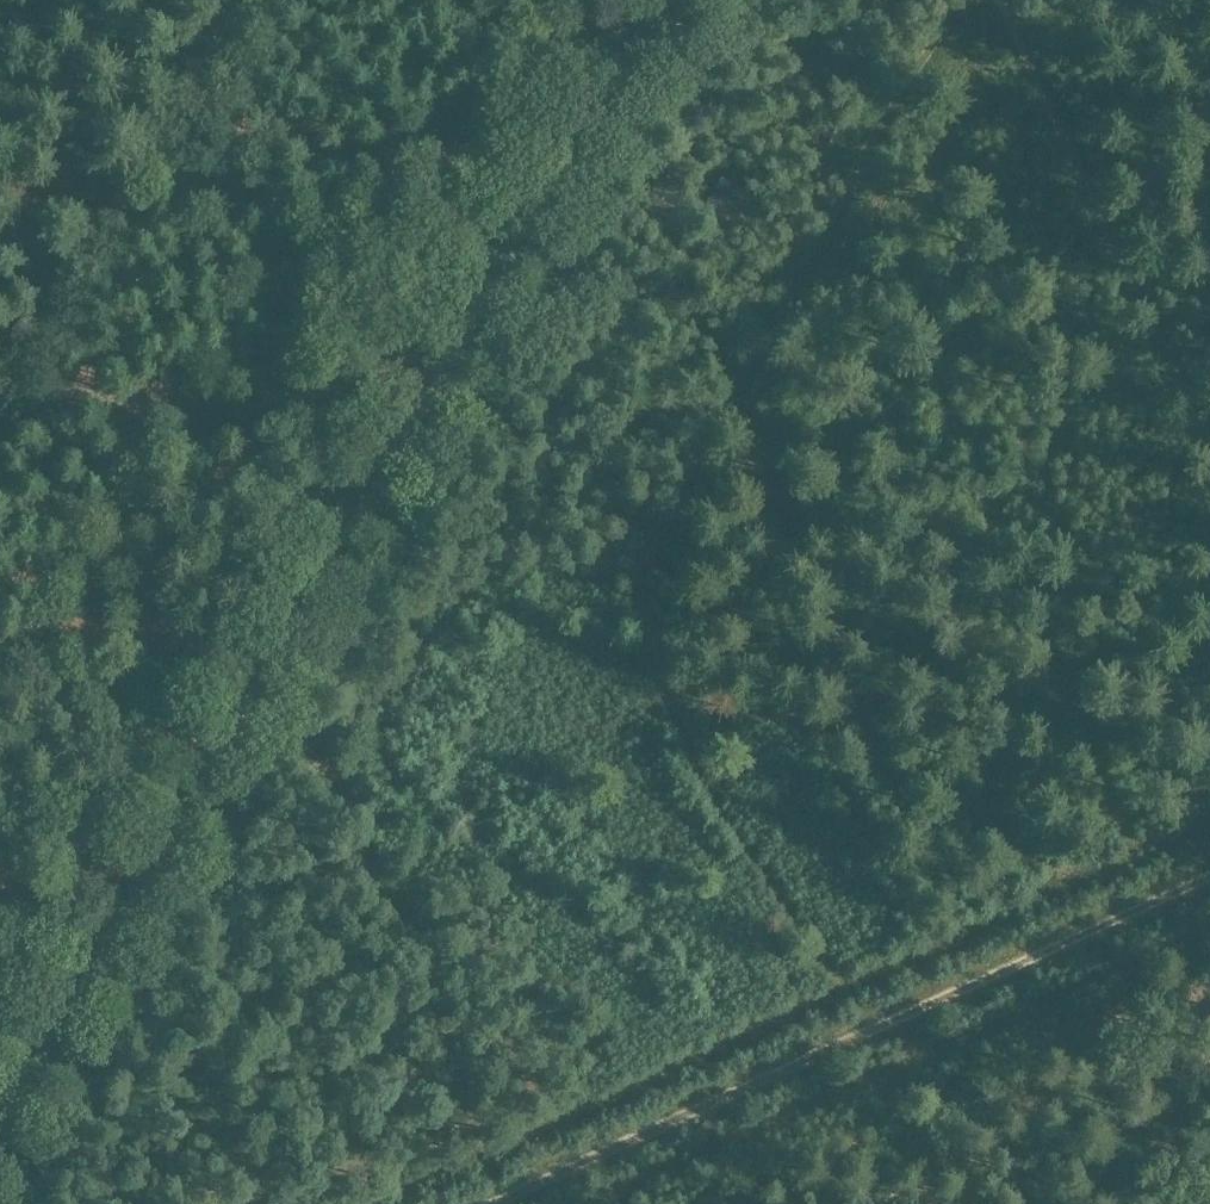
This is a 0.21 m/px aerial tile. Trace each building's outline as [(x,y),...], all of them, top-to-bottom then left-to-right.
[(717,219),(735,187),(722,180),(703,211),(717,219)]
